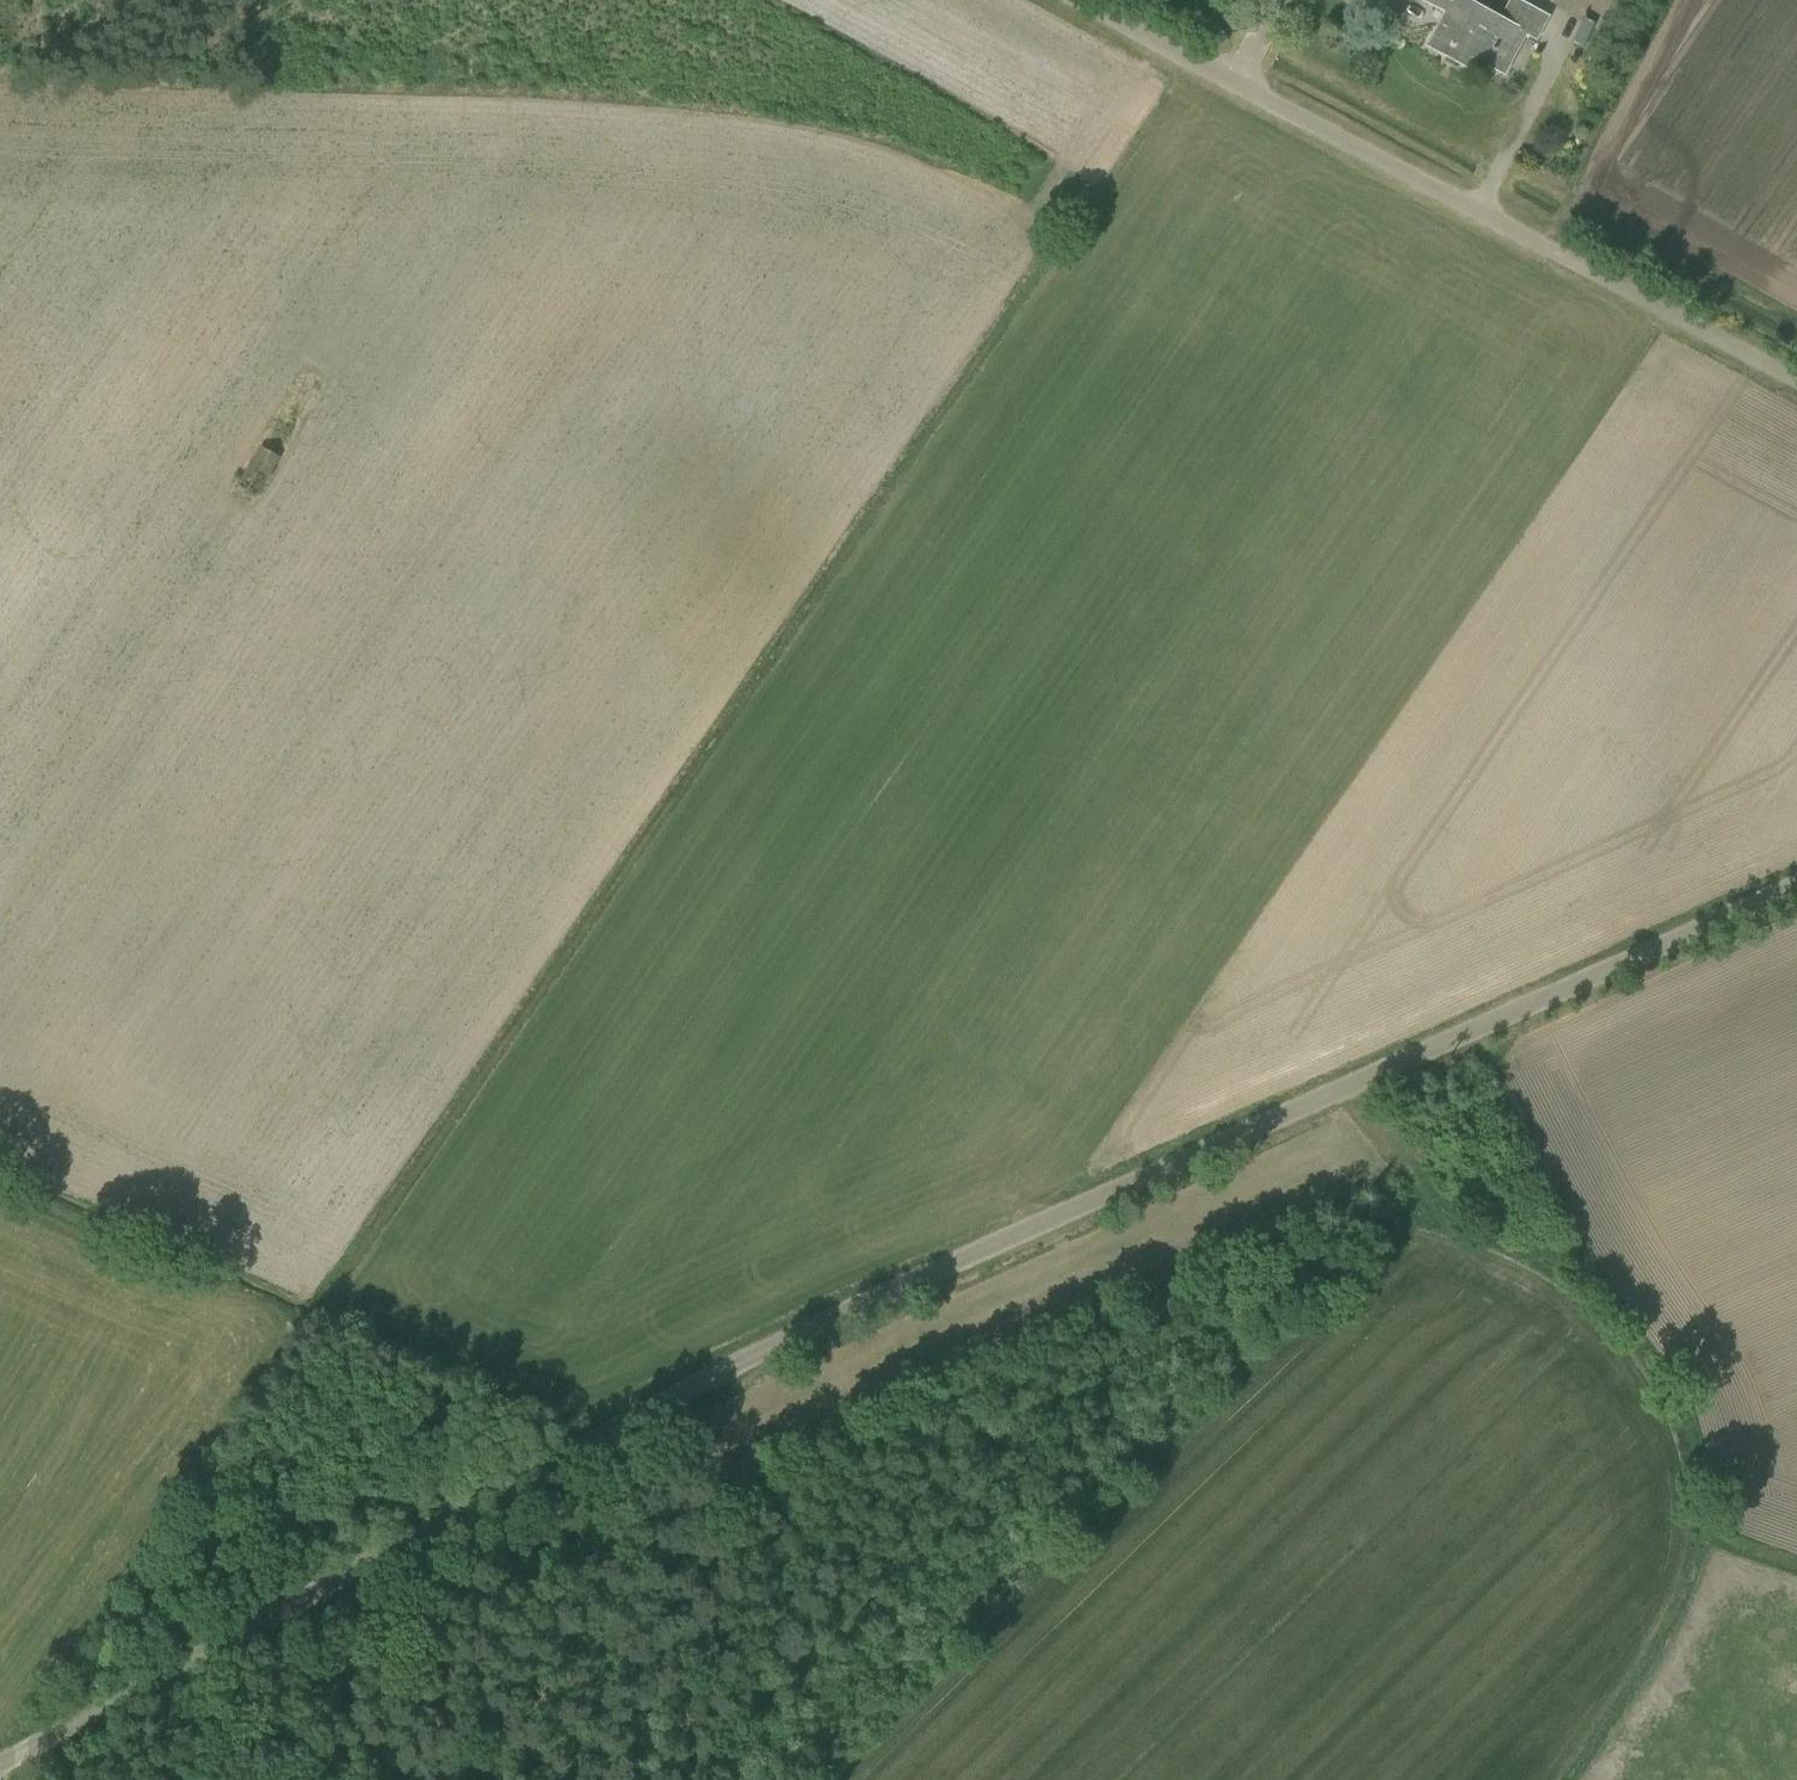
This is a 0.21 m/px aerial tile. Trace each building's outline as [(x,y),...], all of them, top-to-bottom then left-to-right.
[(1470,57),(1492,14),(1466,0),(1422,0),(1444,12),(1426,46),(1465,67),(1470,57)] [(1470,57),(1503,74),(1525,34),(1535,39),(1547,16),(1517,0),(1510,0),(1500,18),(1492,14),(1470,57)] [(261,445),(238,484),(258,495),(280,456),(261,445)]
